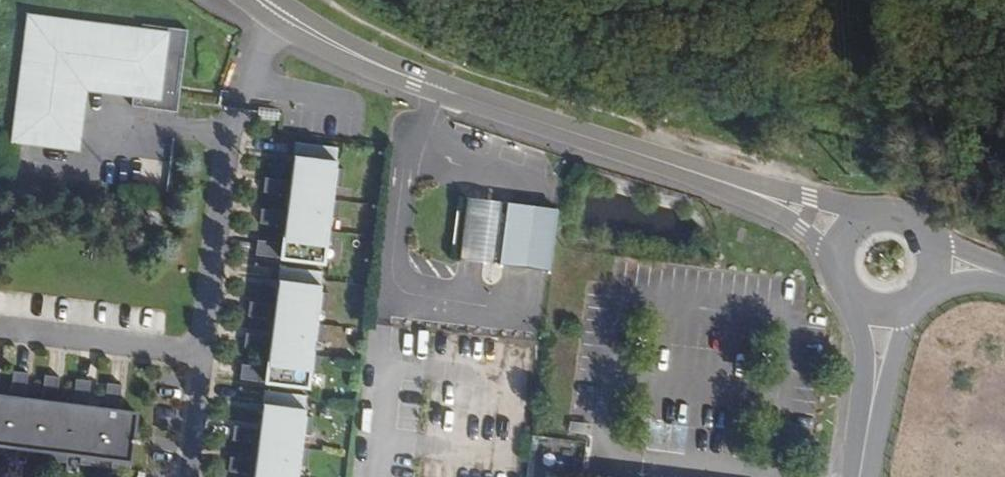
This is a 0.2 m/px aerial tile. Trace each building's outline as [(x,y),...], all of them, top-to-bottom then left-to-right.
[(88,92),(132,98),(131,107),(177,113),(187,30),(141,25),(141,28),(26,13),(10,144),(80,153),(88,92)] [(338,148),(295,142),(293,155),(290,181),(288,195),(286,212),(284,227),(282,241),(281,241),(281,243),(279,258),(279,260),(324,266),(327,249),(327,248),(325,248),(327,231),(329,218),(331,199),(333,187),(335,168),(336,161),(338,148)] [(343,169),(335,168),(333,187),(342,188),(343,169)] [(288,195),(290,181),(265,178),(263,193),(288,195)] [(481,199),(465,197),(457,260),(474,262),(515,268),(536,270),(548,272),(557,208),(544,207),(522,204),(481,199)] [(340,200),(331,199),(329,218),(338,219),(340,200)] [(284,227),(286,212),(261,209),(259,224),(284,227)] [(336,232),(327,231),(325,248),(327,248),(327,249),(334,250),(336,232)] [(255,256),(279,258),(281,243),(257,240),(255,256)] [(322,272),(280,266),(278,280),(275,305),(273,320),(271,336),(269,351),(267,366),(266,366),(266,367),(263,383),(263,384),(309,390),(311,372),(309,372),(311,355),(313,341),(316,323),(317,310),(320,291),(322,272)] [(328,293),(320,291),(317,310),(325,311),(328,293)] [(273,320),(275,305),(250,302),(247,317),(273,320)] [(324,324),(316,323),(313,341),(321,343),(324,324)] [(269,351),(271,336),(246,332),(243,348),(269,351)] [(321,356),(311,355),(309,372),(311,372),(311,374),(318,374),(321,356)] [(263,383),(266,367),(242,364),(240,380),(263,383)] [(13,371),(9,397),(25,399),(28,373),(13,371)] [(44,375),(41,400),(56,402),(59,377),(44,375)] [(76,379),(72,405),(87,407),(90,382),(76,379)] [(107,383),(103,408),(119,410),(122,385),(107,383)] [(264,391),(262,404),(259,429),(257,444),(255,460),(253,475),(253,476),(296,476),(297,466),(300,447),(302,434),(304,415),(306,396),(264,391)] [(5,447),(17,448),(36,450),(49,452),(68,455),(81,456),(98,458),(112,460),(130,462),(137,413),(119,410),(103,408),(87,407),(72,405),(56,402),(41,400),(25,399),(9,397),(0,396),(0,446),(5,447)] [(313,417),(304,415),(302,434),(310,436),(313,417)] [(591,436),(592,425),(573,423),(572,434),(591,436)] [(257,444),(259,429),(234,426),(231,440),(257,444)] [(309,449),(300,447),(297,466),(306,467),(309,449)] [(35,459),(36,450),(17,448),(16,457),(35,459)] [(67,463),(68,455),(49,452),(48,461),(67,463)] [(97,467),(98,458),(81,456),(79,465),(97,467)] [(253,475),(255,460),(230,457),(228,472),(253,475)] [(129,471),(130,462),(112,460),(111,469),(129,471)]
